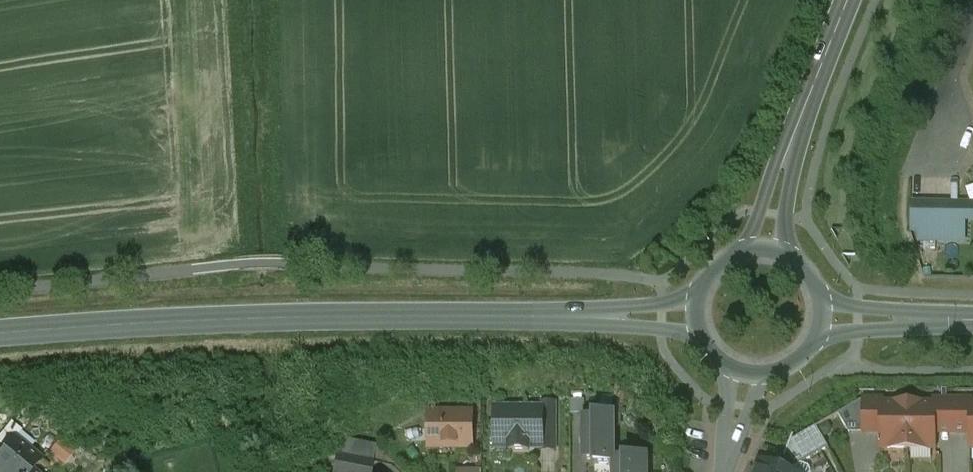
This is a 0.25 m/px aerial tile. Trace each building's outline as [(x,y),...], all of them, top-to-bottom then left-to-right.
[(964,205),(911,204),(910,232),(936,233),(935,240),(952,241),(952,240),(963,240),(964,205)] [(882,400),(863,400),(863,434),(881,434),(881,404),(882,404),(882,400)] [(953,400),(934,400),(934,404),(935,404),(935,434),(952,434),(953,400)] [(971,400),(953,400),(952,434),(970,434),(970,404),(971,404),(971,400)] [(555,404),(542,404),(542,447),(542,451),(555,451),(555,404)] [(882,404),(881,404),(881,434),(881,450),(908,450),(908,404),(882,404)] [(934,404),(908,404),(908,450),(935,450),(935,434),(935,404),(934,404)] [(542,410),(496,410),(496,440),(509,440),(509,451),(529,451),(529,447),(542,447),(542,410)] [(614,413),(594,413),(594,417),(584,417),(584,461),(594,461),(594,465),(614,465),(614,458),(614,413)] [(470,414),(431,414),(431,447),(469,447),(470,414)] [(817,428),(790,444),(787,451),(796,467),(797,468),(801,465),(829,449),(817,428)] [(47,450),(63,464),(76,450),(60,436),(47,450)] [(31,471),(40,461),(16,440),(0,460),(0,471),(31,471)] [(624,455),(624,458),(614,458),(614,465),(614,471),(647,471),(647,455),(624,455)] [(336,457),(333,471),(370,471),(371,463),(336,457)] [(760,463),(757,471),(785,471),(760,463)]
